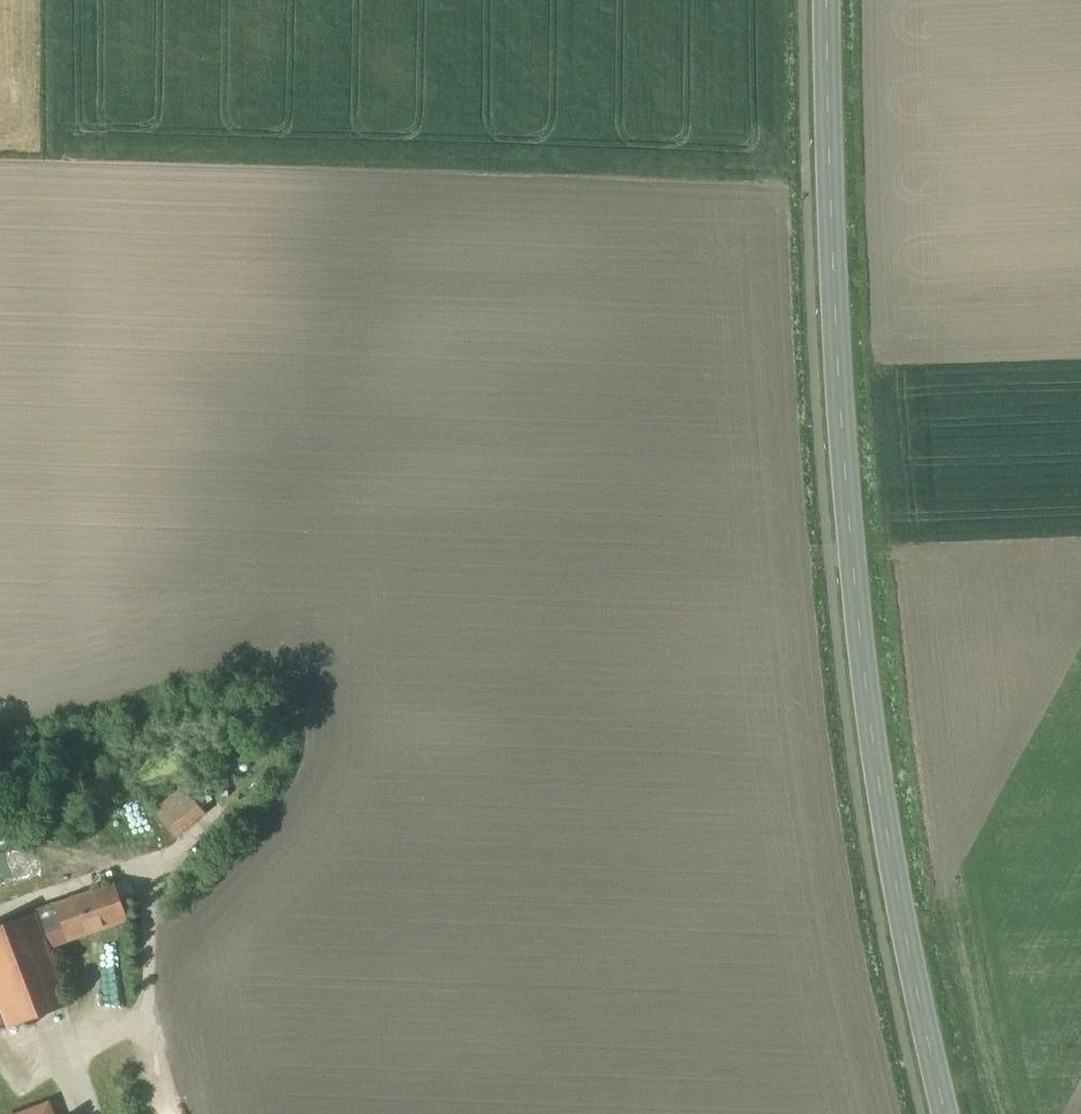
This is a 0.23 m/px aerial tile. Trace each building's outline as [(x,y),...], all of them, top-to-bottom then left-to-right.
[(185,840),(217,809),(190,781),(158,812),(185,840)] [(106,888),(46,908),(58,945),(119,925),(106,888)] [(0,926),(0,1027),(2,1033),(63,1010),(28,915),(0,926)]
